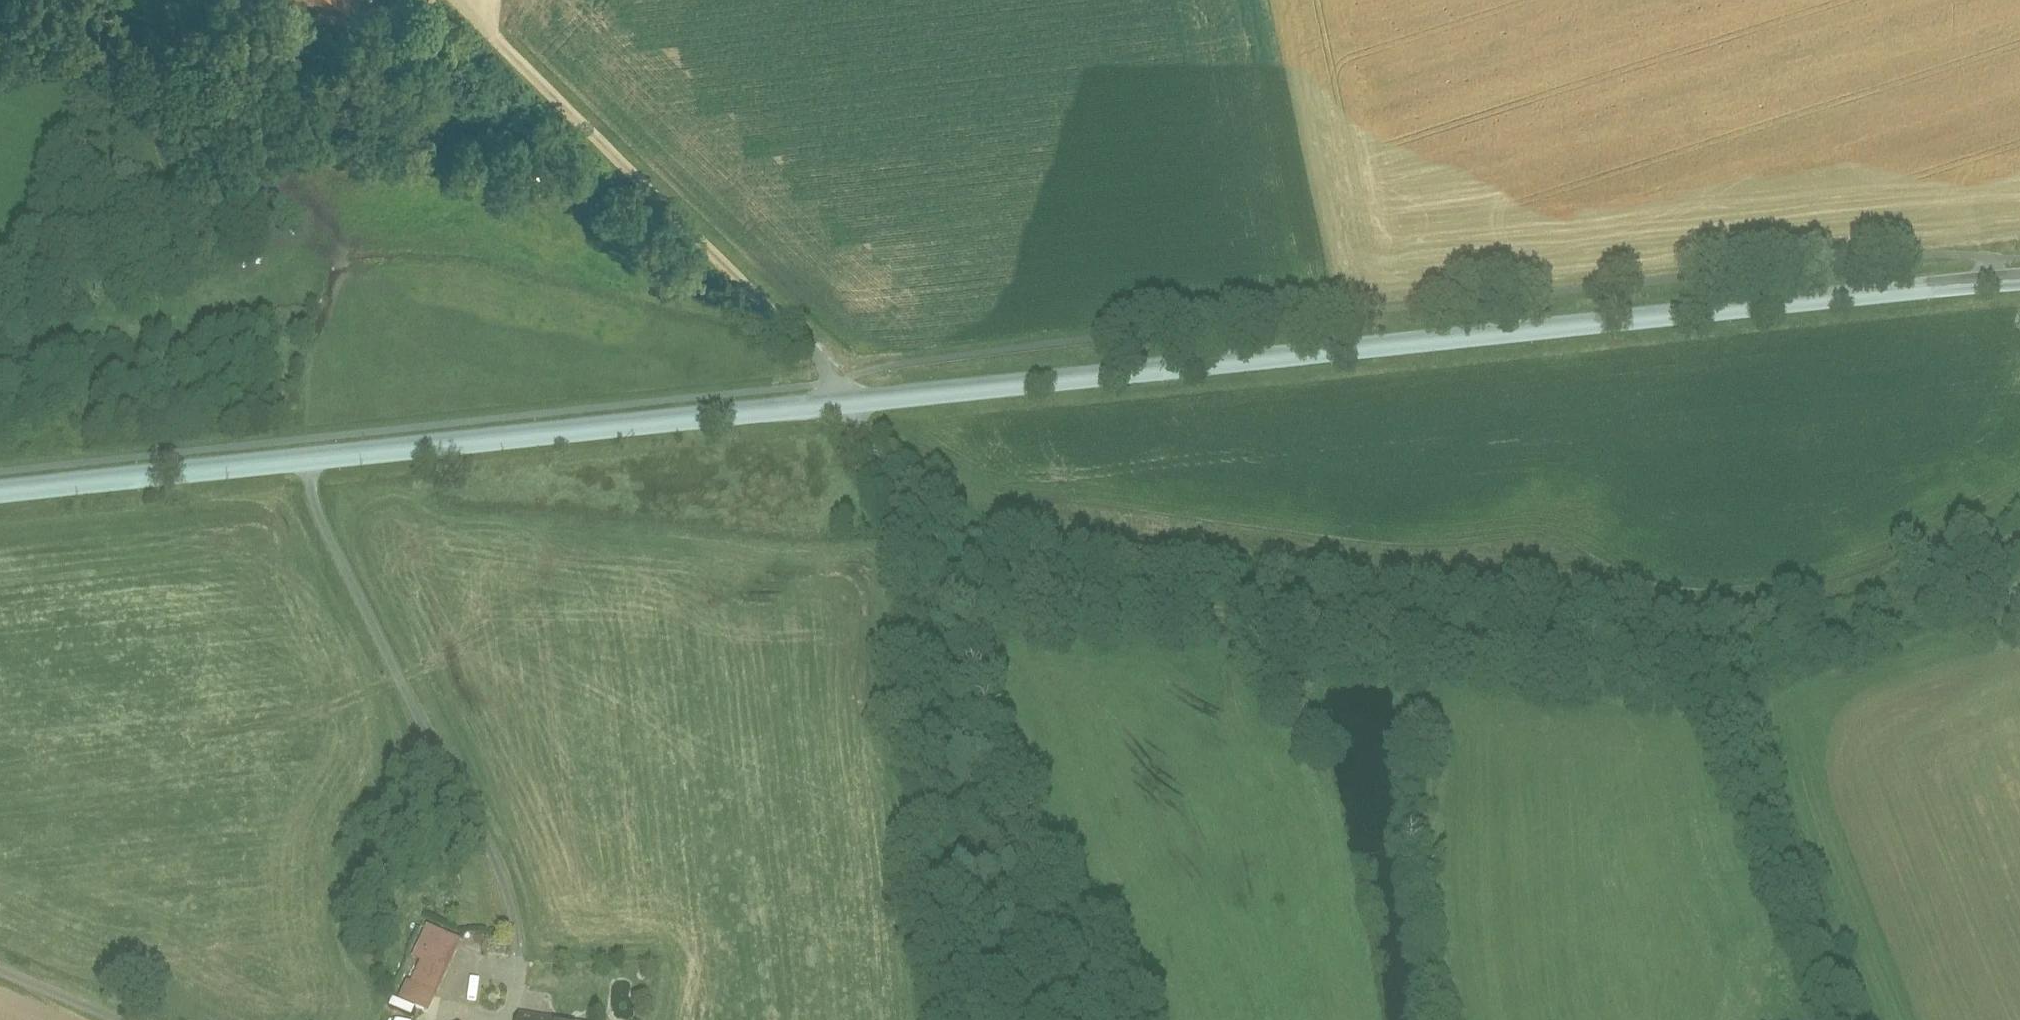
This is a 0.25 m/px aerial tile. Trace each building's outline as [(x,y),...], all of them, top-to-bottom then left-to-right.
[(407,984),(399,1003),(429,1016),(437,997),(407,984)] [(604,1012),(526,1004),(524,1019),(603,1019),(604,1012)]
